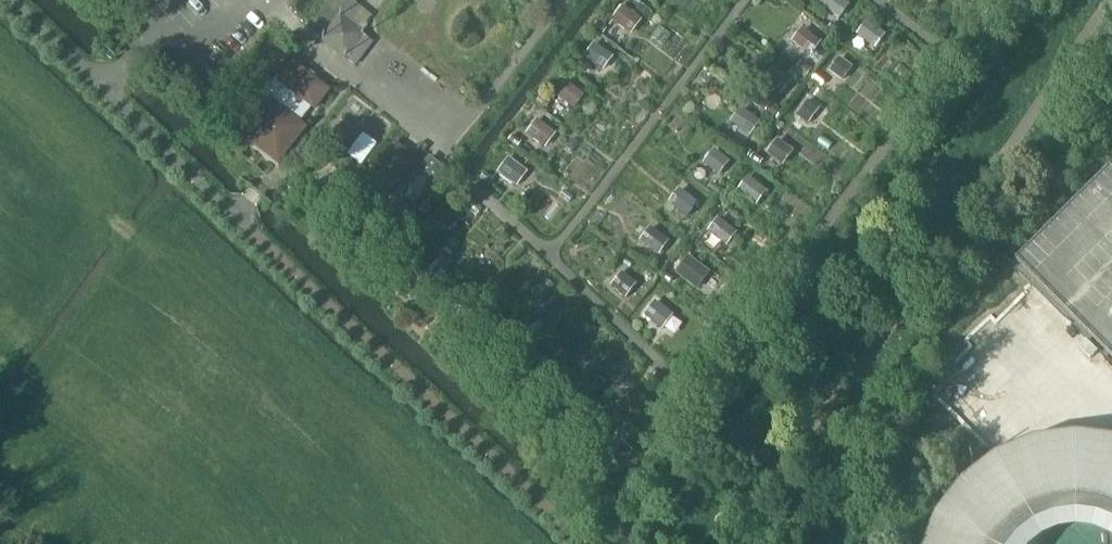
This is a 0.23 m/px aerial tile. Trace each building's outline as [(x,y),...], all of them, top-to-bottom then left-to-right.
[(357,34),(372,16),(351,0),(327,0),(329,1),(307,28),(321,39),(336,18),(357,34)] [(840,0),(826,0),(822,5),(839,18),(848,6),(840,0)] [(638,22),(621,9),(612,21),(629,34),(638,22)] [(321,39),(319,41),(344,60),(345,58),(354,65),(370,44),(357,34),(336,18),(321,39)] [(596,23),(593,28),(602,34),(605,30),(596,23)] [(884,36),(867,23),(858,35),(875,48),(884,36)] [(832,25),(829,29),(837,35),(841,31),(832,25)] [(793,43),(810,56),(819,44),(802,31),(793,43)] [(584,57),(599,68),(608,56),(593,45),(584,57)] [(839,60),(830,72),(842,81),(851,69),(839,60)] [(801,64),(797,69),(806,76),(810,71),(801,64)] [(242,137),(277,164),(303,129),(297,124),(310,107),(313,110),(327,92),(292,65),(279,81),(276,79),(261,98),(268,103),(242,137)] [(763,82),(780,95),(790,83),(773,70),(763,82)] [(816,76),(812,81),(820,87),(824,83),(816,76)] [(555,95),(572,108),(581,96),(564,83),(555,95)] [(539,98),(536,103),(545,109),(548,105),(539,98)] [(797,116),(808,124),(818,110),(808,103),(797,116)] [(771,106),(767,112),(776,119),(780,113),(771,106)] [(732,123),(749,136),(758,124),(741,111),(732,123)] [(526,134),(544,147),(552,135),(535,123),(526,134)] [(511,137),(508,141),(517,148),(519,143),(511,137)] [(768,153),(783,164),(791,153),(777,142),(768,153)] [(742,147),(738,151),(747,158),(751,153),(742,147)] [(705,164),(719,175),(728,163),(714,152),(705,164)] [(754,155),(750,160),(759,166),(762,162),(754,155)] [(428,160),(419,171),(433,182),(442,171),(428,160)] [(498,173),(515,185),(524,173),(507,161),(498,173)] [(1017,264),(1111,359),(1111,169),(1017,264)] [(483,175),(480,179),(488,186),(492,181),(483,175)] [(739,191),(756,204),(765,192),(748,179),(739,191)] [(712,184),(709,189),(717,195),(721,190),(712,184)] [(670,203),(687,216),(696,204),(679,191),(670,203)] [(709,232),(726,246),(735,234),(718,220),(709,232)] [(641,242),(658,255),(668,242),(650,229),(641,242)] [(430,254),(415,269),(426,280),(441,264),(430,254)] [(708,274),(688,259),(677,273),(697,289),(708,274)] [(664,273),(661,278),(669,284),(672,280),(664,273)] [(611,286),(625,297),(635,285),(620,274),(611,286)] [(450,300),(463,312),(472,303),(459,291),(450,300)] [(646,316),(662,329),(672,317),(655,304),(646,316)] [(587,438),(583,434),(576,441),(580,445),(587,438)]
